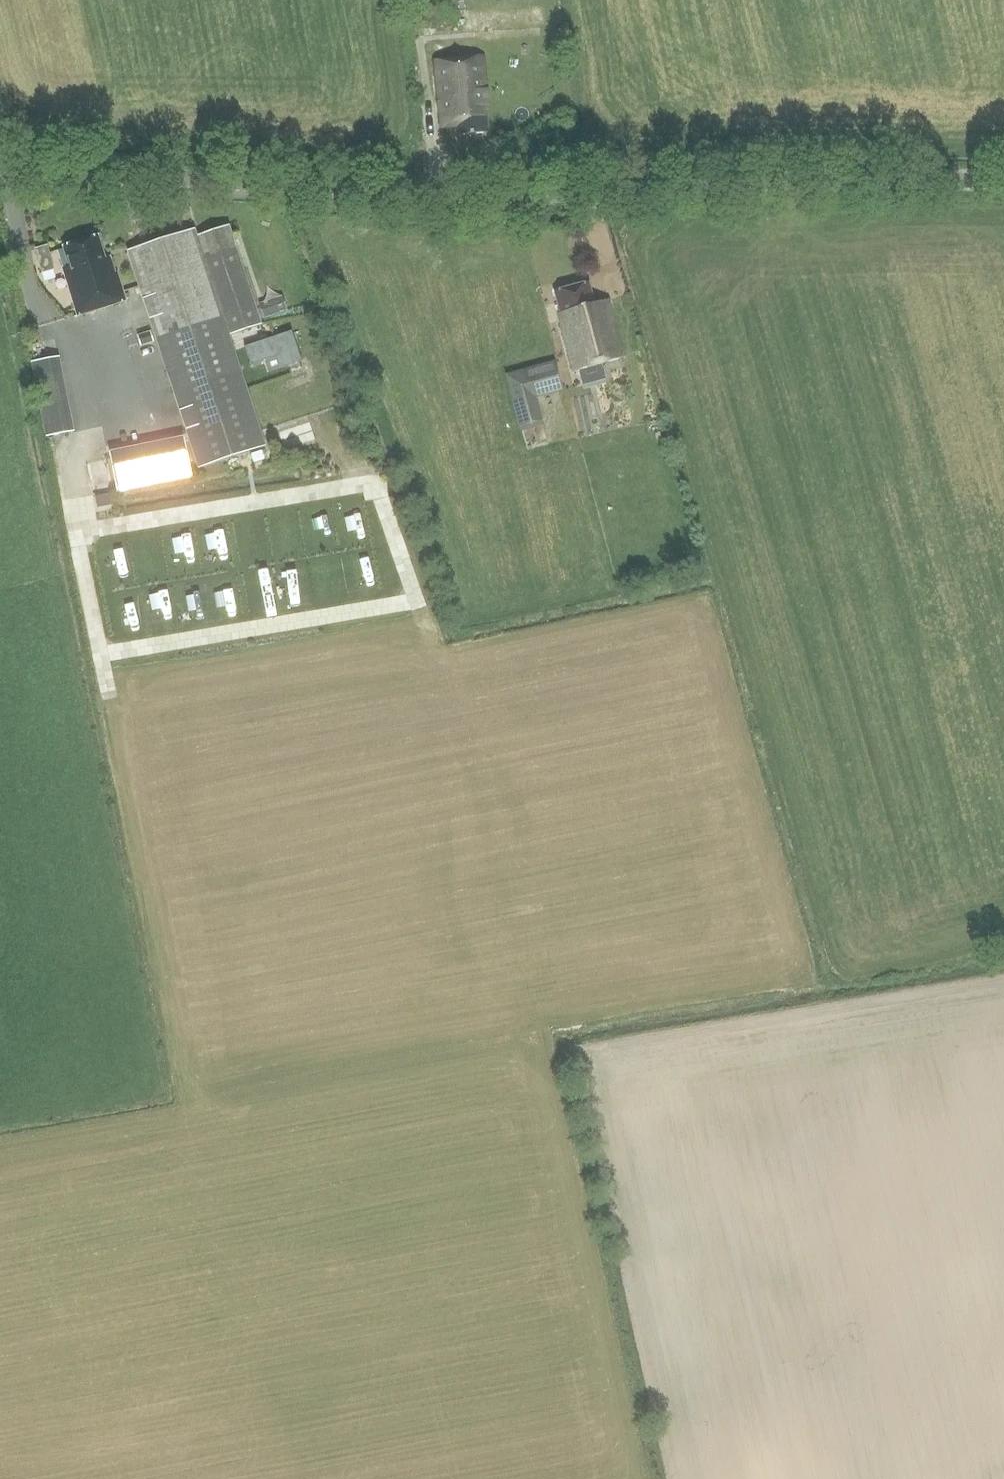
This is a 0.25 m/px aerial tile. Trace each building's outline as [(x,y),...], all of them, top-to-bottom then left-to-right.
[(483,57),(435,61),(439,102),(443,102),(443,111),(440,112),(442,127),(457,126),(458,135),(488,133),(486,109),(488,109),(483,57)] [(127,250),(198,467),(266,445),(230,334),(262,323),(230,225),(198,235),(196,228),(127,250)] [(77,315),(123,301),(110,258),(105,259),(98,236),(64,247),(70,266),(63,268),(77,315)] [(50,243),(39,244),(42,267),(53,266),(50,243)] [(574,372),(624,358),(609,300),(594,304),(589,283),(555,292),(561,312),(558,313),(574,372)] [(283,297),(261,305),(267,320),(289,312),(283,297)] [(60,357),(31,362),(35,382),(63,376),(60,357)] [(554,363),(524,370),(507,374),(520,426),(542,421),(536,397),(561,391),(554,363)] [(44,425),(46,437),(75,432),(72,420),(44,425)] [(185,441),(111,455),(119,496),(193,481),(185,441)]
